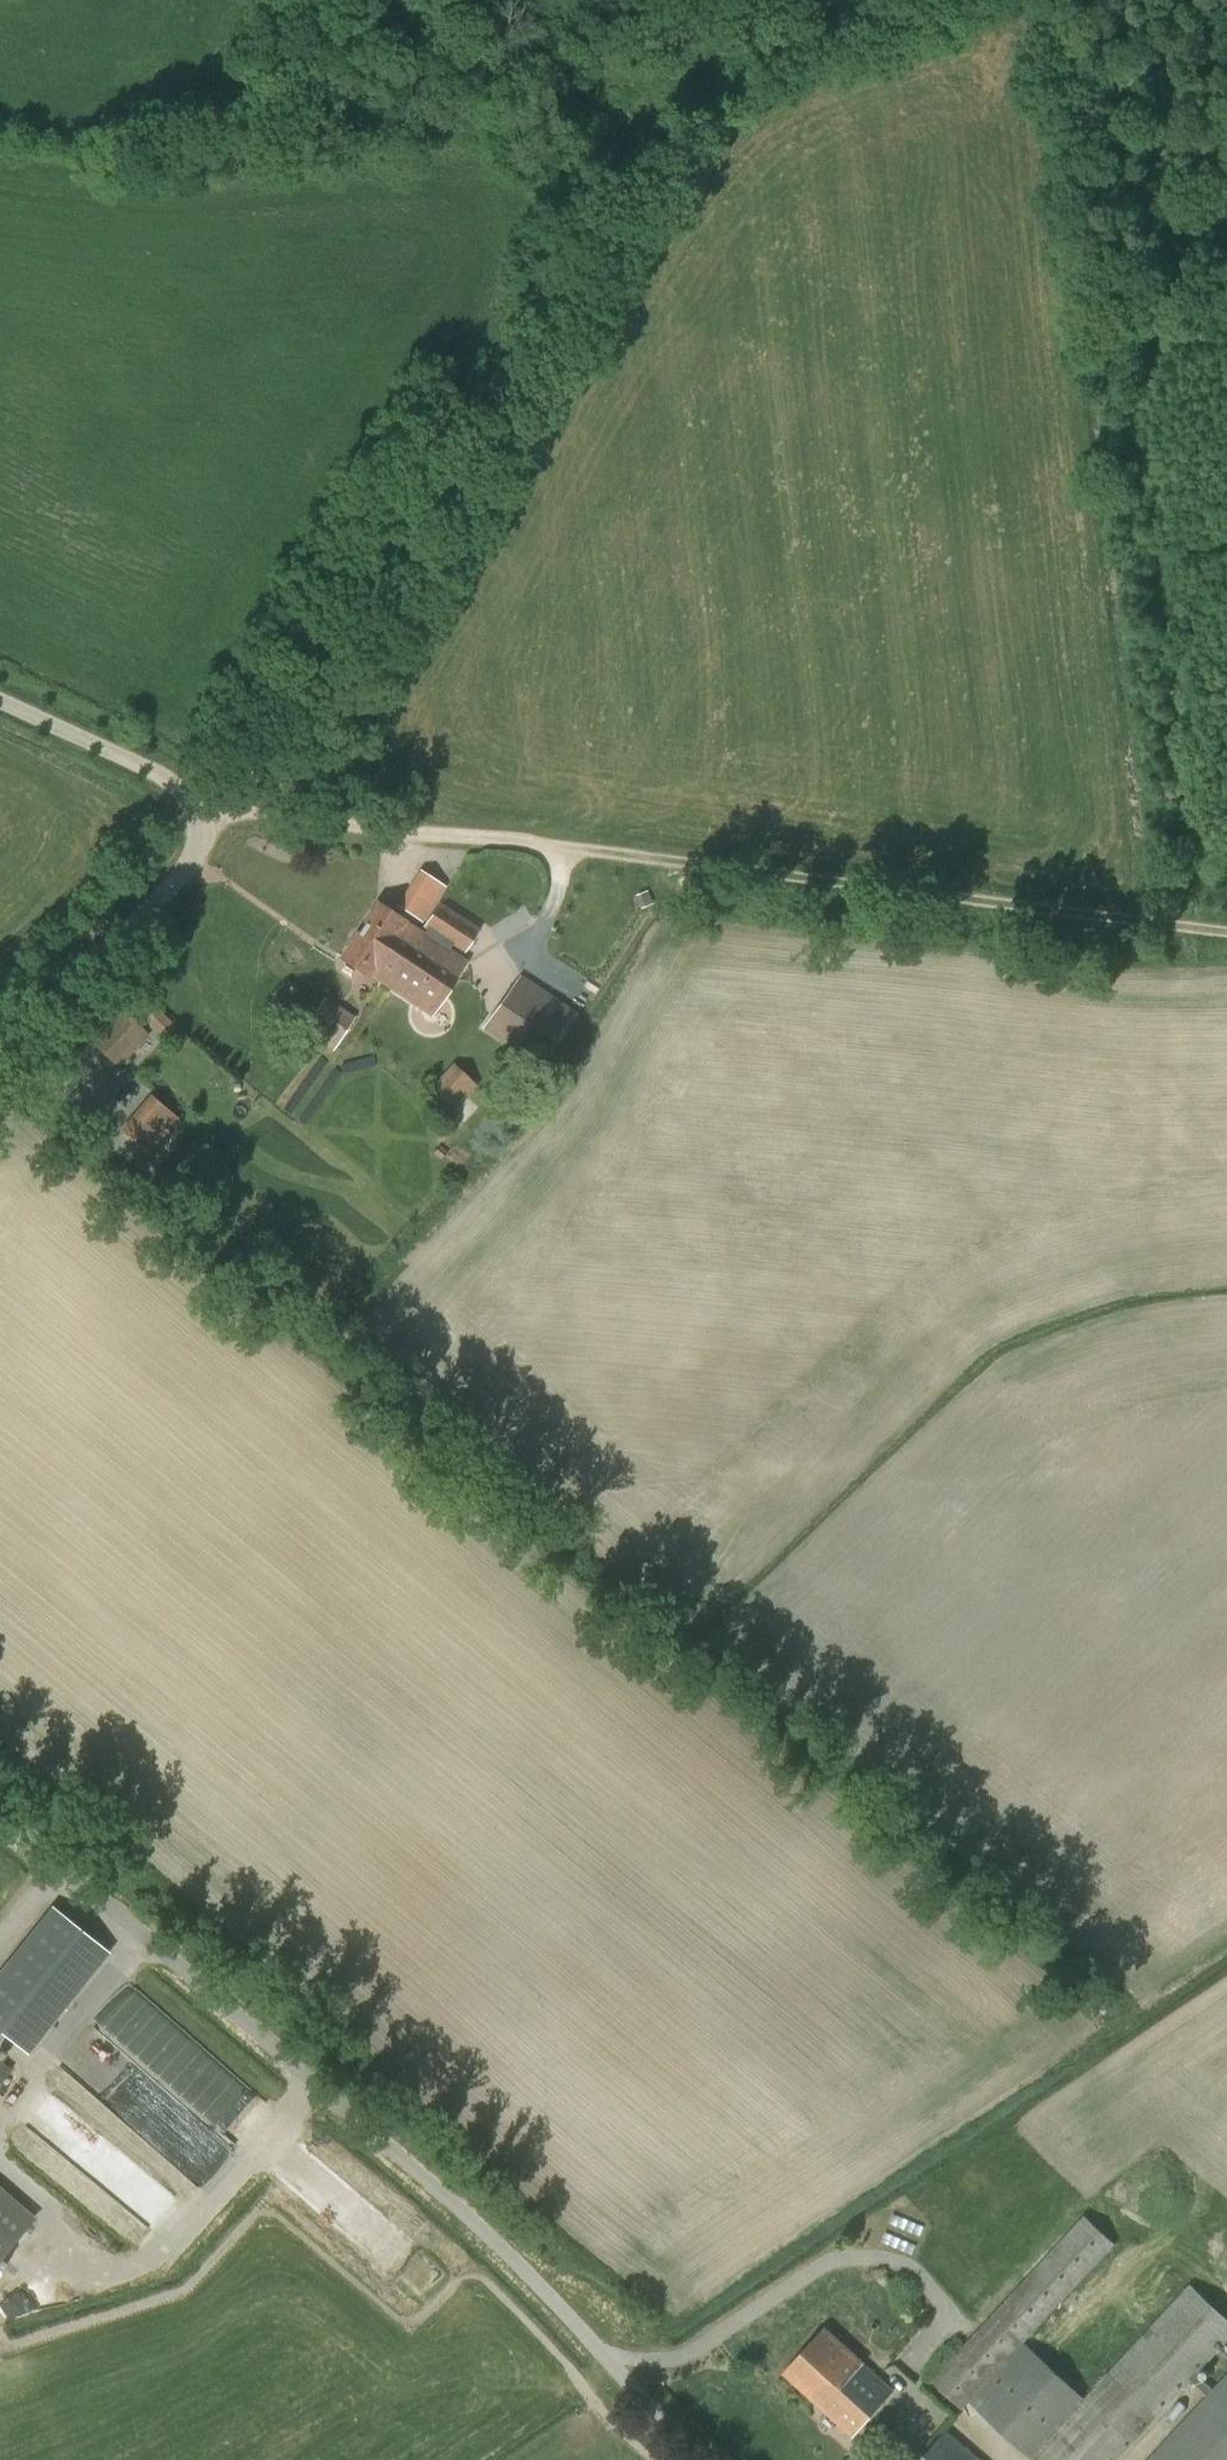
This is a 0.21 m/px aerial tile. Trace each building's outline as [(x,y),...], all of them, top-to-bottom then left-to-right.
[(369,974),(387,985),(421,932),(403,921),(403,920),(379,904),(343,958),(368,974),(369,974)] [(441,906),(423,934),(421,932),(387,985),(432,1015),(466,962),(443,947),(447,940),(453,944),(467,923),(441,906)] [(518,975),(483,1028),(540,1066),(575,1013),(518,975)] [(356,1017),(325,996),(302,1030),(333,1050),(356,1017)] [(141,1018),(162,1039),(176,1026),(155,1005),(141,1018)] [(122,1010),(92,1040),(117,1065),(147,1034),(122,1010)] [(427,1091),(452,1114),(478,1086),(453,1063),(427,1091)] [(178,1119),(150,1094),(119,1130),(148,1154),(178,1119)] [(93,1941),(51,1907),(0,1969),(0,2031),(13,2041),(93,1941)] [(11,2070),(0,2060),(0,2082),(11,2070)] [(0,2186),(0,2258),(35,2217),(0,2186)] [(1024,2344),(1113,2247),(1081,2217),(931,2381),(963,2411),(971,2402),(1032,2459),(1119,2459),(1226,2343),(1226,2325),(1187,2287),(1083,2399),(1024,2344)] [(785,2373),(811,2397),(825,2382),(829,2385),(831,2383),(853,2403),(877,2378),(824,2330),(785,2373)] [(1213,2390),(1197,2375),(1192,2381),(1208,2395),(1206,2397),(1148,2459),(1226,2459),(1226,2375),(1213,2390)] [(825,2382),(811,2397),(853,2435),(892,2392),(877,2378),(853,2403),(831,2383),(829,2385),(825,2382)] [(947,2430),(920,2459),(981,2459),(947,2430)]
